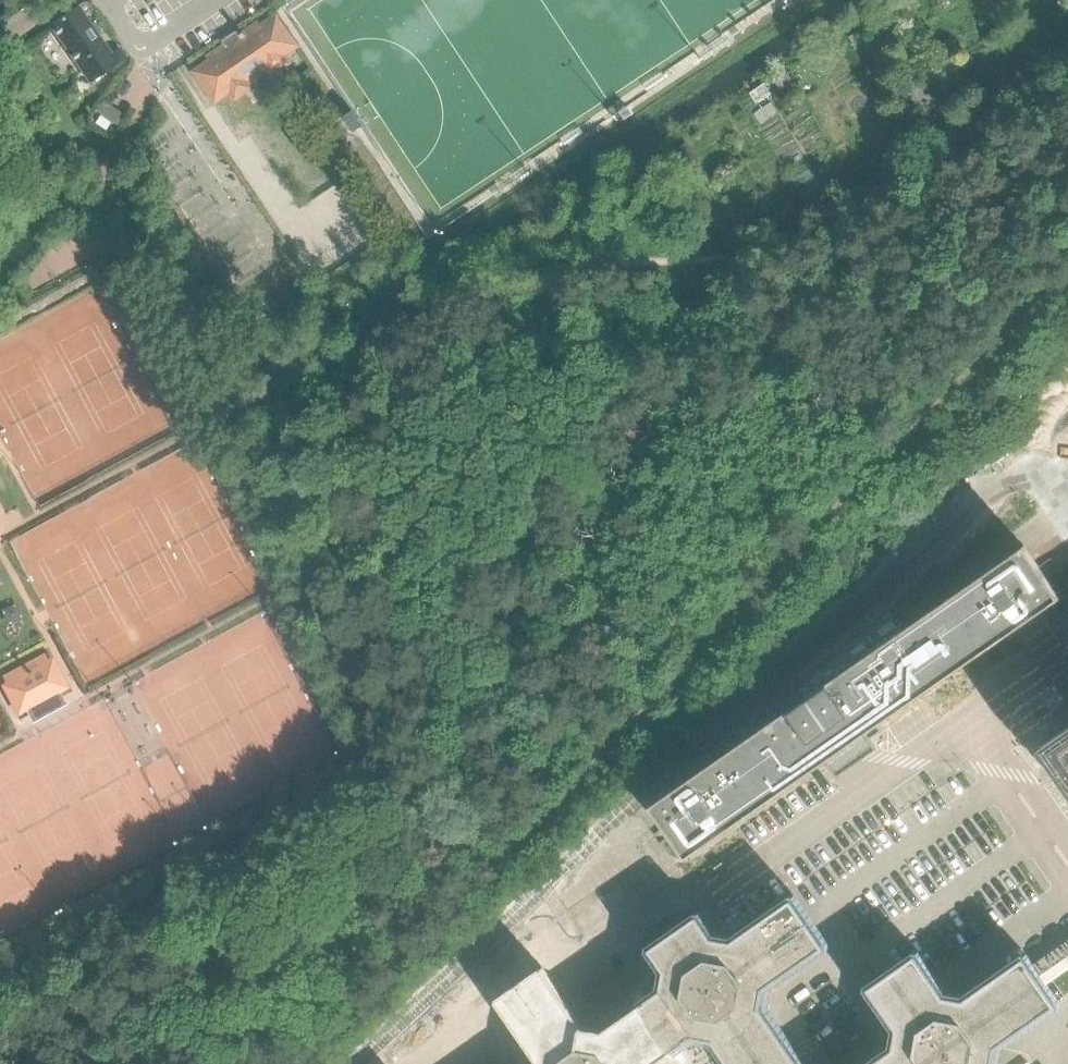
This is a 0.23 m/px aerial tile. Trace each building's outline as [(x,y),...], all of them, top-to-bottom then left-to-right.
[(110,53),(78,7),(77,6),(50,25),(89,82),(124,58),(117,48),(110,53)] [(287,63),(282,55),(297,45),(277,17),(263,27),(259,22),(253,25),(241,34),(239,30),(223,41),(225,45),(208,57),(211,62),(208,64),(197,72),(201,78),(200,78),(212,95),(212,94),(216,100),(231,90),(236,97),(251,87),(246,80),(267,66),(272,73),(287,63)] [(125,115),(103,100),(96,111),(117,126),(125,115)] [(1027,545),(653,805),(689,857),(701,849),(713,841),(1018,628),(1062,597),(1027,545)] [(63,686),(59,679),(60,678),(52,662),(51,663),(50,662),(48,663),(44,655),(3,677),(8,685),(6,686),(6,687),(5,688),(14,703),(15,703),(18,710),(25,706),(30,715),(60,698),(56,690),(63,686)] [(320,683),(315,674),(309,677),(314,686),(320,683)] [(1041,747),(1067,786),(1067,728),(1041,747)] [(622,1012),(658,1062),(695,1037),(716,1041),(732,1063),(802,1063),(763,1007),(766,988),(827,946),(794,898),(766,918),(753,925),(732,940),(714,937),(699,916),(698,916),(652,947),(652,950),(666,970),(663,990),(622,1012)] [(1037,975),(1044,986),(1067,969),(1067,954),(1037,975)] [(997,1046),(1056,1005),(1056,1003),(1044,986),(1037,975),(1025,958),(1023,958),(964,999),(945,996),(919,956),(916,955),(870,988),(898,1028),(895,1048),(871,1063),(994,1063),(997,1046)]
